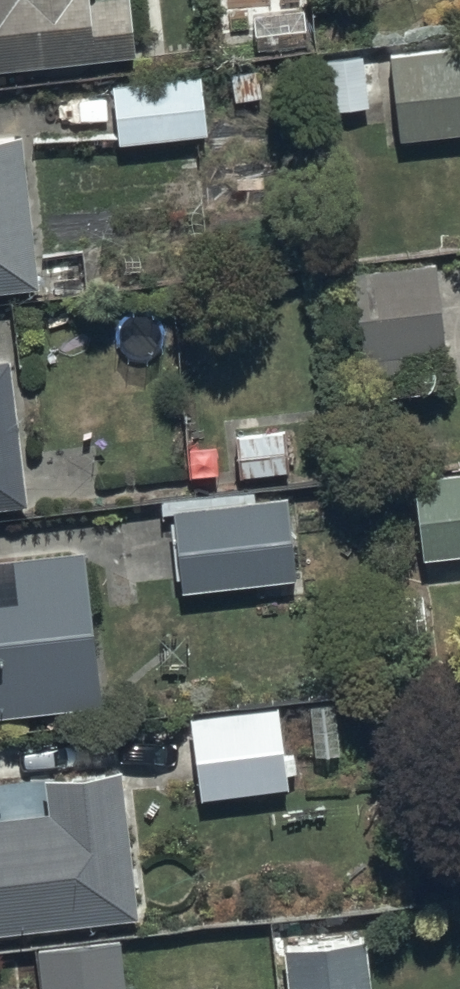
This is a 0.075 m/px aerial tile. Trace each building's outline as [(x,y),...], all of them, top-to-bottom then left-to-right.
[(133,41),(129,0),(0,0),(0,55),(133,41)] [(322,57),(329,107),(369,103),(368,94),(394,91),(398,129),(459,122),(459,39),(322,57)] [(202,65),(109,76),(116,133),(209,122),(202,65)] [(32,278),(15,120),(0,122),(0,282),(32,278)] [(432,254),(352,262),(365,391),(445,383),(432,254)] [(0,350),(0,494),(22,492),(7,349),(0,350)] [(287,424),(234,428),(237,467),(289,463),(287,424)] [(412,467),(421,548),(459,544),(459,462),(412,467)] [(285,494),(285,486),(252,489),(252,485),(161,493),(161,508),(174,508),(180,581),(289,571),(285,525),(324,521),(321,491),(285,494)] [(100,697),(84,541),(0,550),(0,707),(100,697)] [(274,699),(186,711),(196,789),(285,777),(274,699)] [(0,808),(0,920),(133,904),(115,757),(43,766),(47,803),(0,808)] [(33,934),(38,988),(127,988),(121,926),(33,934)] [(363,930),(286,937),(291,988),(369,988),(363,930)]
